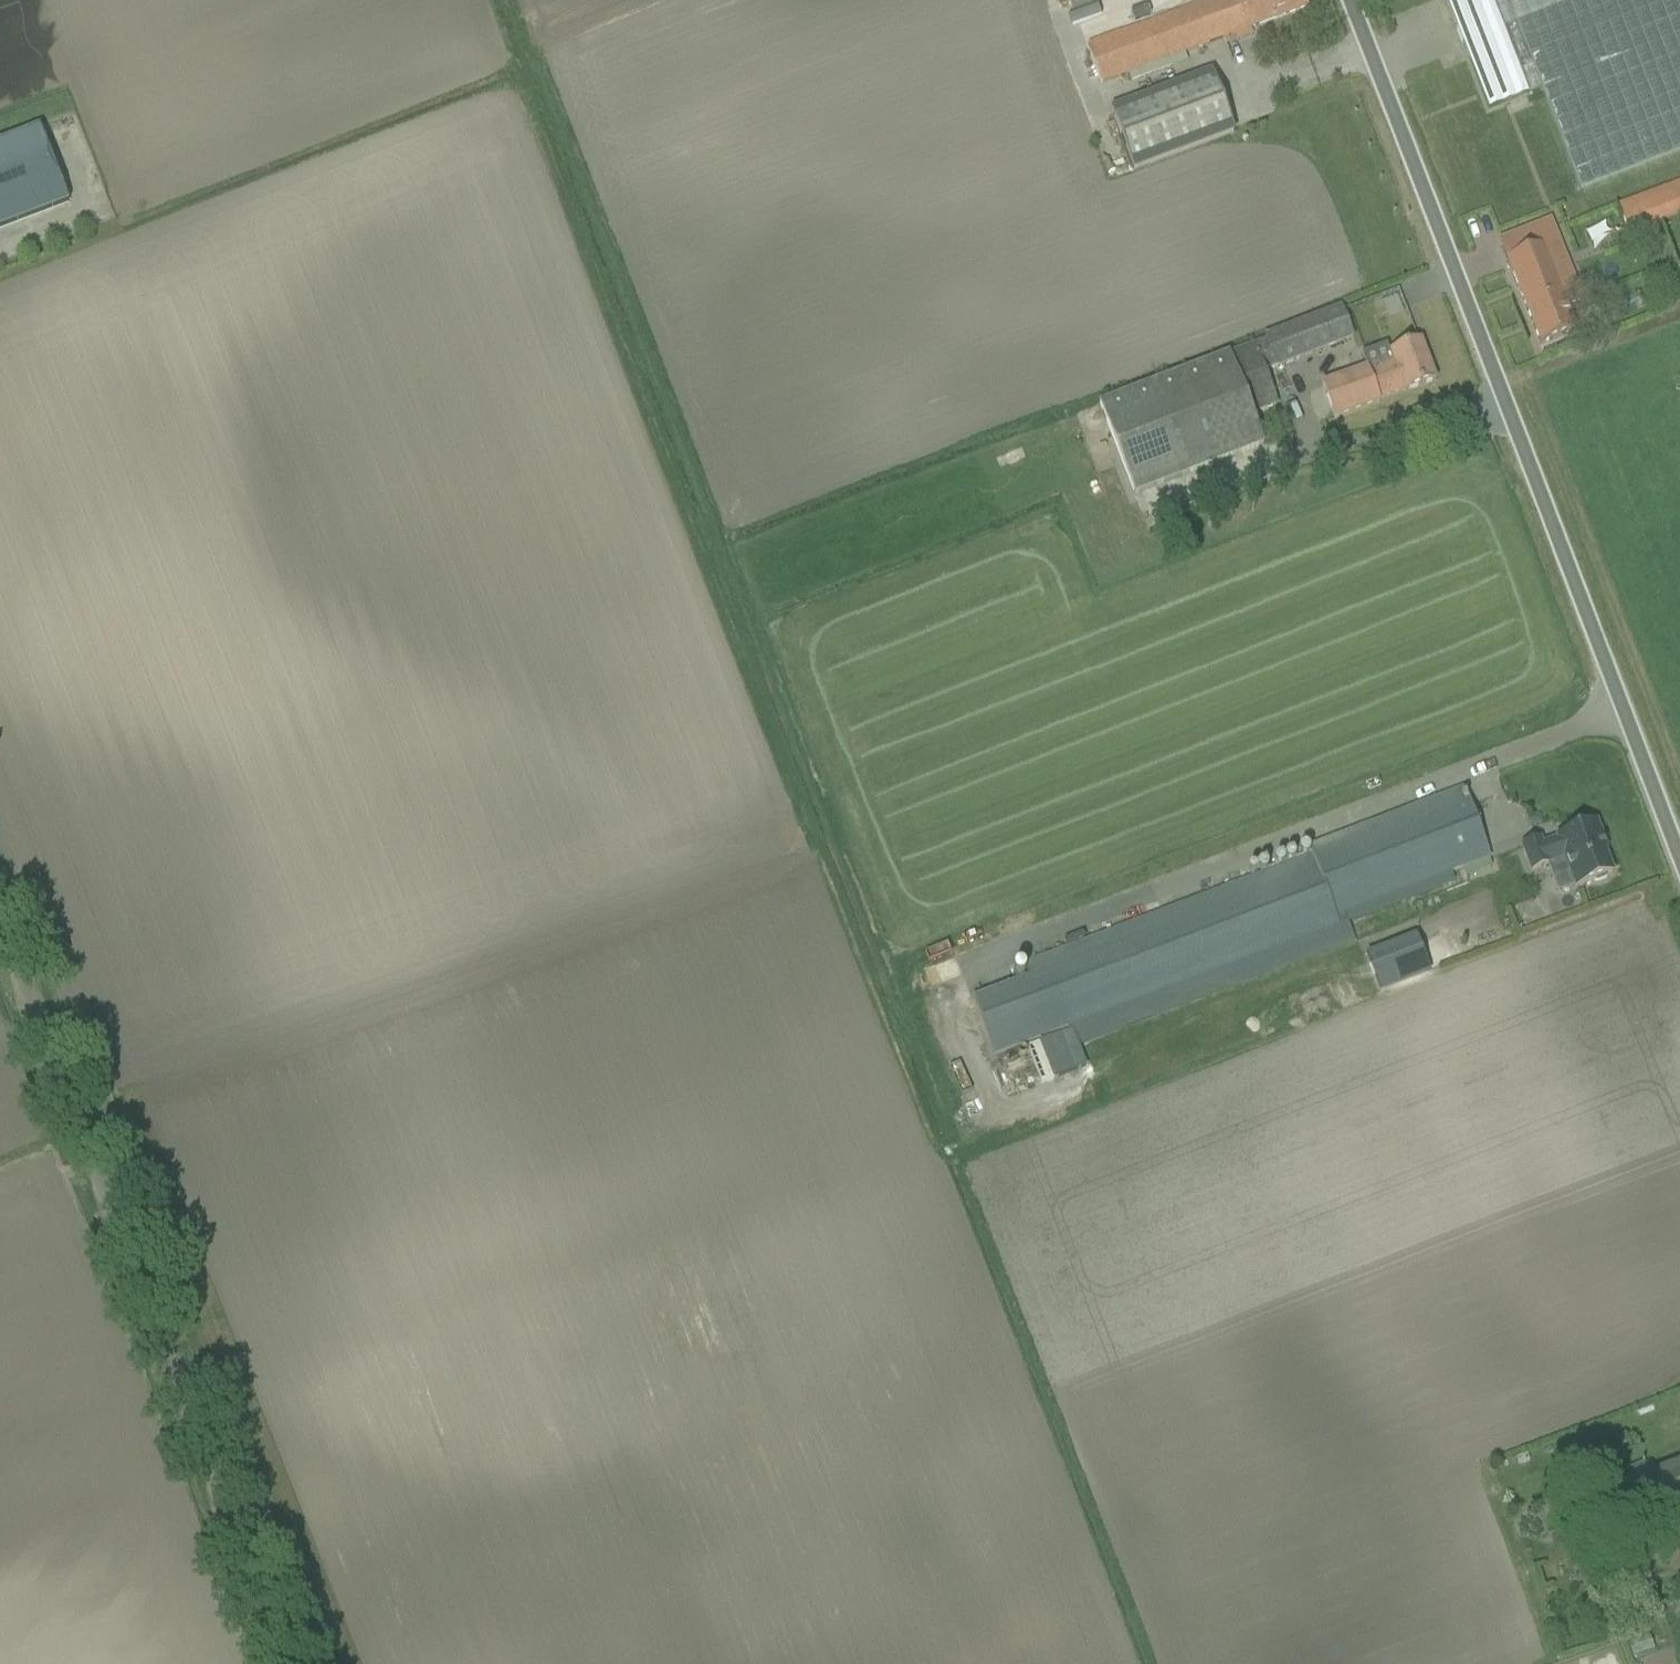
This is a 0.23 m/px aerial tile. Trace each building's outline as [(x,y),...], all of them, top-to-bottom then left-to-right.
[(1074,13),(1107,0),(1069,0),(1074,13)] [(1100,85),(1239,33),(1239,35),(1307,8),(1304,0),(1209,0),(1086,46),(1100,85)] [(1580,191),(1679,152),(1679,0),(1444,0),(1488,113),(1541,92),(1580,191)] [(1111,111),(1133,171),(1232,135),(1210,75),(1111,111)] [(70,204),(41,130),(0,146),(0,231),(70,204)] [(1627,236),(1679,216),(1679,183),(1616,208),(1627,236)] [(1499,242),(1540,347),(1561,339),(1576,333),(1566,308),(1583,301),(1550,221),(1519,234),(1499,242)] [(1177,375),(1103,403),(1133,495),(1242,454),(1263,446),(1252,416),(1277,407),(1265,374),(1277,369),(1353,339),(1341,309),(1333,312),(1265,338),(1266,342),(1255,346),(1234,354),(1177,375)] [(1321,386),(1335,421),(1436,383),(1421,343),(1390,355),(1393,363),(1369,372),(1368,369),(1321,386)] [(1030,980),(973,1002),(994,1058),(1027,1046),(1041,1083),(1045,1081),(1046,1083),(1087,1067),(1079,1047),(1072,1028),(1340,926),(1337,918),(1410,890),(1456,873),(1491,859),(1464,790),(1444,798),(1309,849),(1313,857),(1025,967),(1030,980)] [(1539,841),(1523,848),(1532,873),(1549,867),(1548,865),(1565,858),(1577,889),(1594,883),(1597,884),(1606,880),(1608,877),(1612,875),(1600,845),(1603,844),(1596,825),(1558,839),(1559,842),(1542,848),(1539,841)] [(1445,937),(1435,947),(1446,958),(1452,952),(1453,952),(1456,949),(1445,937)] [(1416,938),(1367,957),(1382,994),(1431,975),(1416,938)] [(1591,1501),(1609,1547),(1679,1519),(1679,1466),(1633,1485),(1627,1470),(1609,1478),(1614,1492),(1591,1501)]
